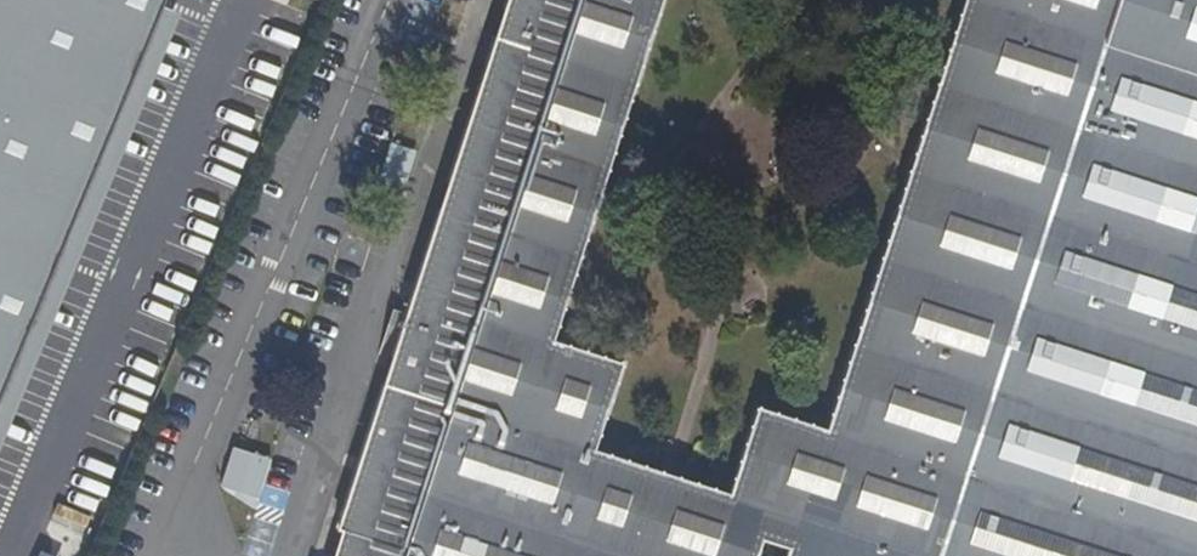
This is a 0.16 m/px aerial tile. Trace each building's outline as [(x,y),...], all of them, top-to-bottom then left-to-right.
[(181,14),(161,5),(164,0),(0,0),(0,441),(181,14)] [(337,534),(342,536),(335,555),(1196,555),(1196,0),(969,0),(834,424),(765,402),(738,489),(598,444),(626,358),(559,335),(666,0),(508,0),(337,534)]
